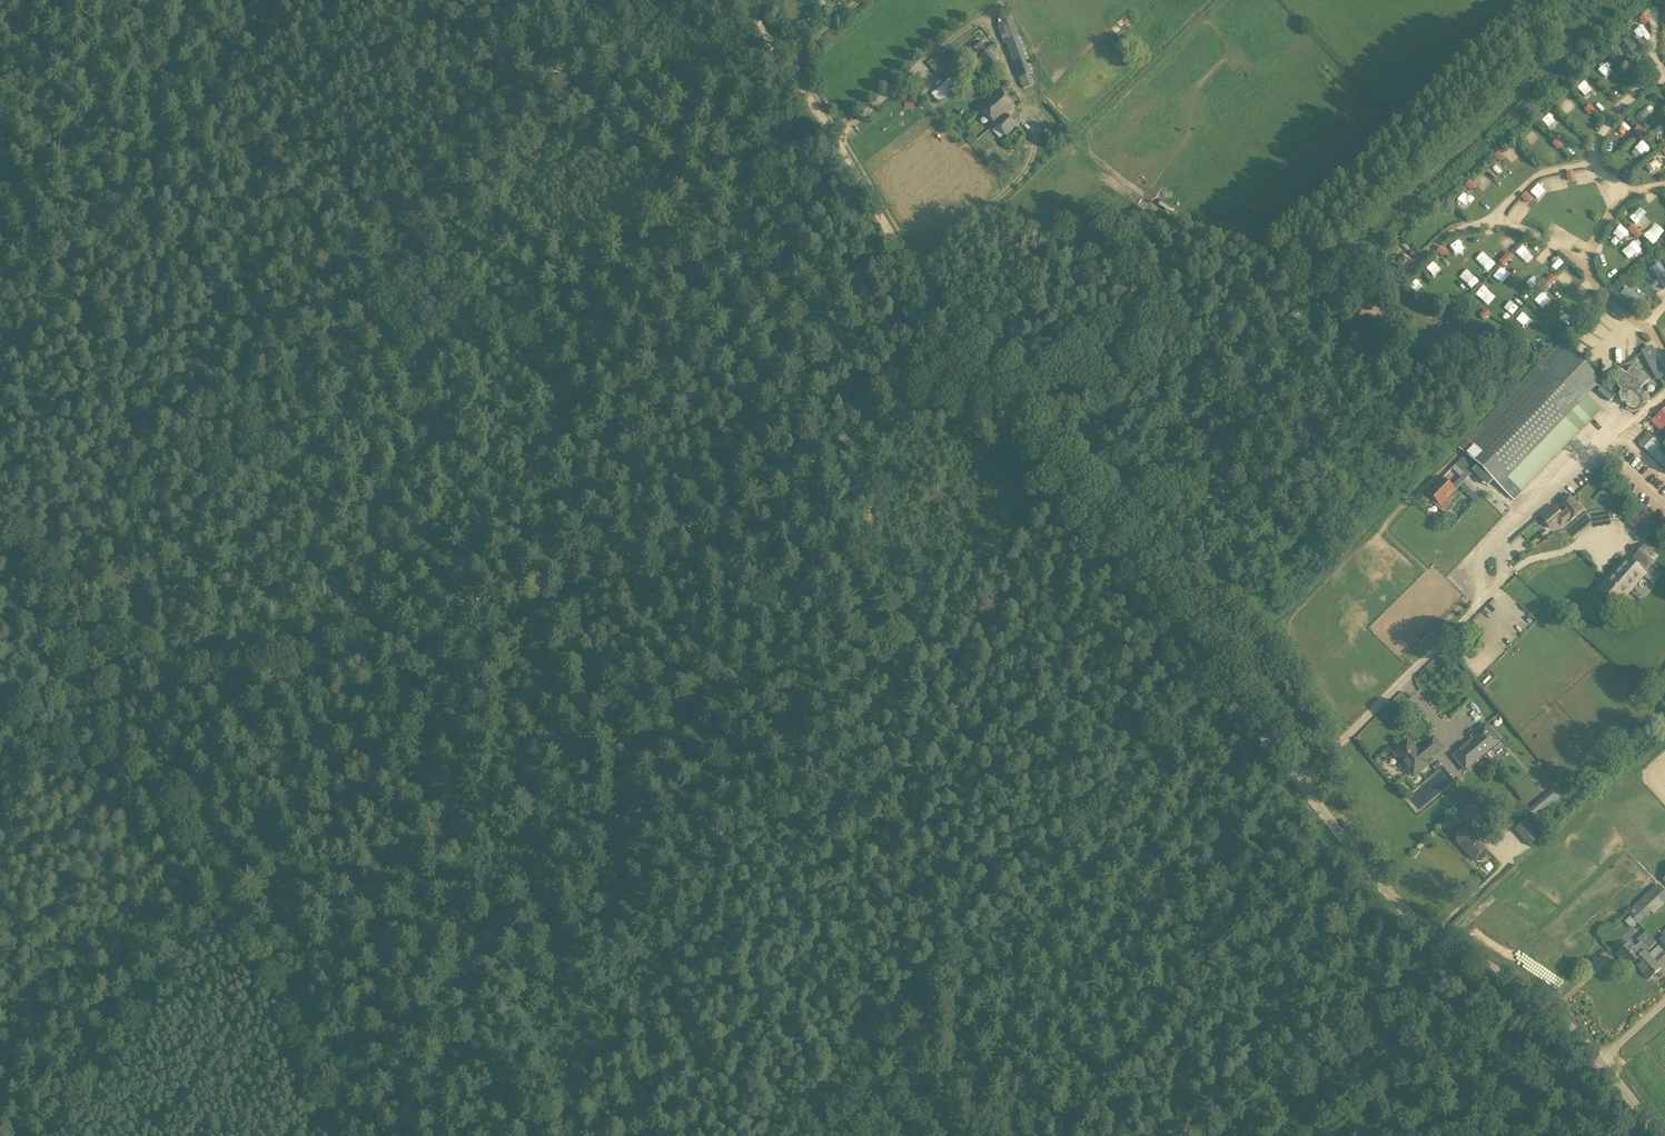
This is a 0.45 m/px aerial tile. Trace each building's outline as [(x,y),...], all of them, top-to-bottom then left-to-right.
[(1644,15),(1639,19),(1644,26),(1650,22),(1644,15)] [(1034,73),(1013,19),(997,26),(1004,44),(1006,43),(1023,89),(1035,85),(1031,74),(1034,73)] [(1633,62),(1654,44),(1639,26),(1618,44),(1633,62)] [(981,57),(988,51),(981,42),(973,48),(981,57)] [(994,73),(1002,66),(989,50),(988,51),(981,57),(994,73)] [(939,103),(958,86),(951,78),(932,95),(939,103)] [(1003,118),(1011,111),(1015,107),(999,90),(980,107),(995,124),(1002,117),(1003,118)] [(1584,110),(1590,116),(1595,111),(1588,105),(1584,110)] [(1002,117),(995,124),(1006,136),(1017,126),(1013,122),(1017,117),(1011,111),(1003,118),(1002,117)] [(1634,130),(1643,140),(1648,135),(1639,125),(1634,130)] [(1018,133),(1012,138),(1017,143),(1022,138),(1018,133)] [(974,135),(967,141),(971,145),(978,139),(974,135)] [(1552,144),(1558,150),(1563,145),(1556,139),(1552,144)] [(1498,151),(1493,156),(1499,162),(1504,158),(1498,151)] [(1574,180),(1572,172),(1566,173),(1568,181),(1574,180)] [(1469,180),(1465,186),(1471,191),(1476,186),(1469,180)] [(1525,192),(1521,197),(1527,203),(1532,198),(1525,192)] [(1633,225),(1628,230),(1637,239),(1642,235),(1633,225)] [(1436,251),(1442,257),(1447,252),(1441,246),(1436,251)] [(1515,253),(1521,261),(1530,254),(1523,246),(1515,253)] [(1508,253),(1498,263),(1503,268),(1513,258),(1508,253)] [(1493,275),(1501,281),(1505,277),(1497,270),(1493,275)] [(1468,273),(1461,282),(1468,288),(1475,278),(1468,273)] [(1542,284),(1547,289),(1557,280),(1552,275),(1542,284)] [(1483,283),(1474,293),(1484,301),(1493,292),(1483,283)] [(1509,316),(1518,307),(1510,299),(1501,308),(1509,316)] [(1434,319),(1436,311),(1428,309),(1426,317),(1434,319)] [(1490,314),(1485,309),(1479,316),(1484,321),(1490,314)] [(1607,309),(1598,316),(1606,327),(1616,320),(1607,309)] [(1581,313),(1576,318),(1582,324),(1587,320),(1581,313)] [(1450,324),(1456,319),(1452,315),(1447,320),(1450,324)] [(1451,333),(1449,337),(1457,341),(1459,336),(1451,333)] [(1524,338),(1518,343),(1522,349),(1529,343),(1524,338)] [(1513,500),(1601,410),(1586,396),(1600,382),(1560,343),(1459,447),(1466,454),(1478,466),(1513,500)] [(1415,353),(1420,355),(1424,347),(1420,344),(1415,353)] [(1652,368),(1659,364),(1651,348),(1643,352),(1652,368)] [(1658,379),(1664,375),(1660,365),(1653,369),(1658,379)] [(1621,371),(1615,373),(1618,382),(1618,386),(1622,390),(1620,395),(1622,400),(1625,403),(1624,404),(1628,408),(1628,407),(1633,410),(1639,408),(1641,402),(1639,398),(1641,396),(1643,403),(1648,403),(1650,401),(1647,393),(1644,393),(1641,389),(1640,389),(1650,380),(1642,372),(1633,368),(1629,369),(1627,375),(1621,371)] [(1651,422),(1664,437),(1664,409),(1651,422)] [(1649,434),(1639,444),(1644,448),(1653,438),(1649,434)] [(1653,438),(1644,448),(1650,454),(1657,447),(1660,445),(1653,438)] [(1650,454),(1664,470),(1664,454),(1662,452),(1664,449),(1660,445),(1657,447),(1650,454)] [(1461,478),(1453,485),(1455,492),(1478,466),(1466,454),(1451,468),(1461,478)] [(1442,479),(1428,492),(1440,504),(1437,507),(1443,513),(1452,504),(1447,499),(1455,492),(1453,485),(1444,477),(1442,479)] [(1569,522),(1583,510),(1569,494),(1555,506),(1562,513),(1560,514),(1553,506),(1539,517),(1550,529),(1558,522),(1561,525),(1567,520),(1569,522)] [(1636,532),(1651,516),(1641,507),(1627,524),(1636,532)] [(1642,572),(1655,556),(1644,546),(1631,561),(1627,558),(1600,589),(1617,604),(1644,573),(1642,572)] [(1471,739),(1451,756),(1465,773),(1502,742),(1486,723),(1469,737),(1471,739)] [(1426,762),(1442,748),(1433,738),(1417,751),(1408,740),(1393,752),(1414,776),(1428,764),(1426,762)] [(1373,756),(1372,760),(1375,764),(1380,763),(1381,758),(1378,755),(1373,756)] [(1492,779),(1484,771),(1480,775),(1488,783),(1492,779)] [(1468,826),(1485,811),(1474,799),(1457,814),(1468,826)] [(1449,837),(1463,827),(1458,820),(1444,830),(1449,837)] [(1525,820),(1514,830),(1522,838),(1533,828),(1525,820)] [(1481,862),(1487,856),(1487,853),(1484,849),(1485,848),(1465,827),(1454,839),(1473,859),(1474,859),(1477,863),(1481,862)] [(1664,903),(1664,892),(1657,884),(1627,912),(1638,924),(1651,912),(1653,914),(1664,903)] [(1648,951),(1656,943),(1652,938),(1643,946),(1648,951)] [(1641,954),(1629,941),(1616,954),(1628,966),(1633,962),(1648,979),(1660,968),(1645,951),(1641,954)]
